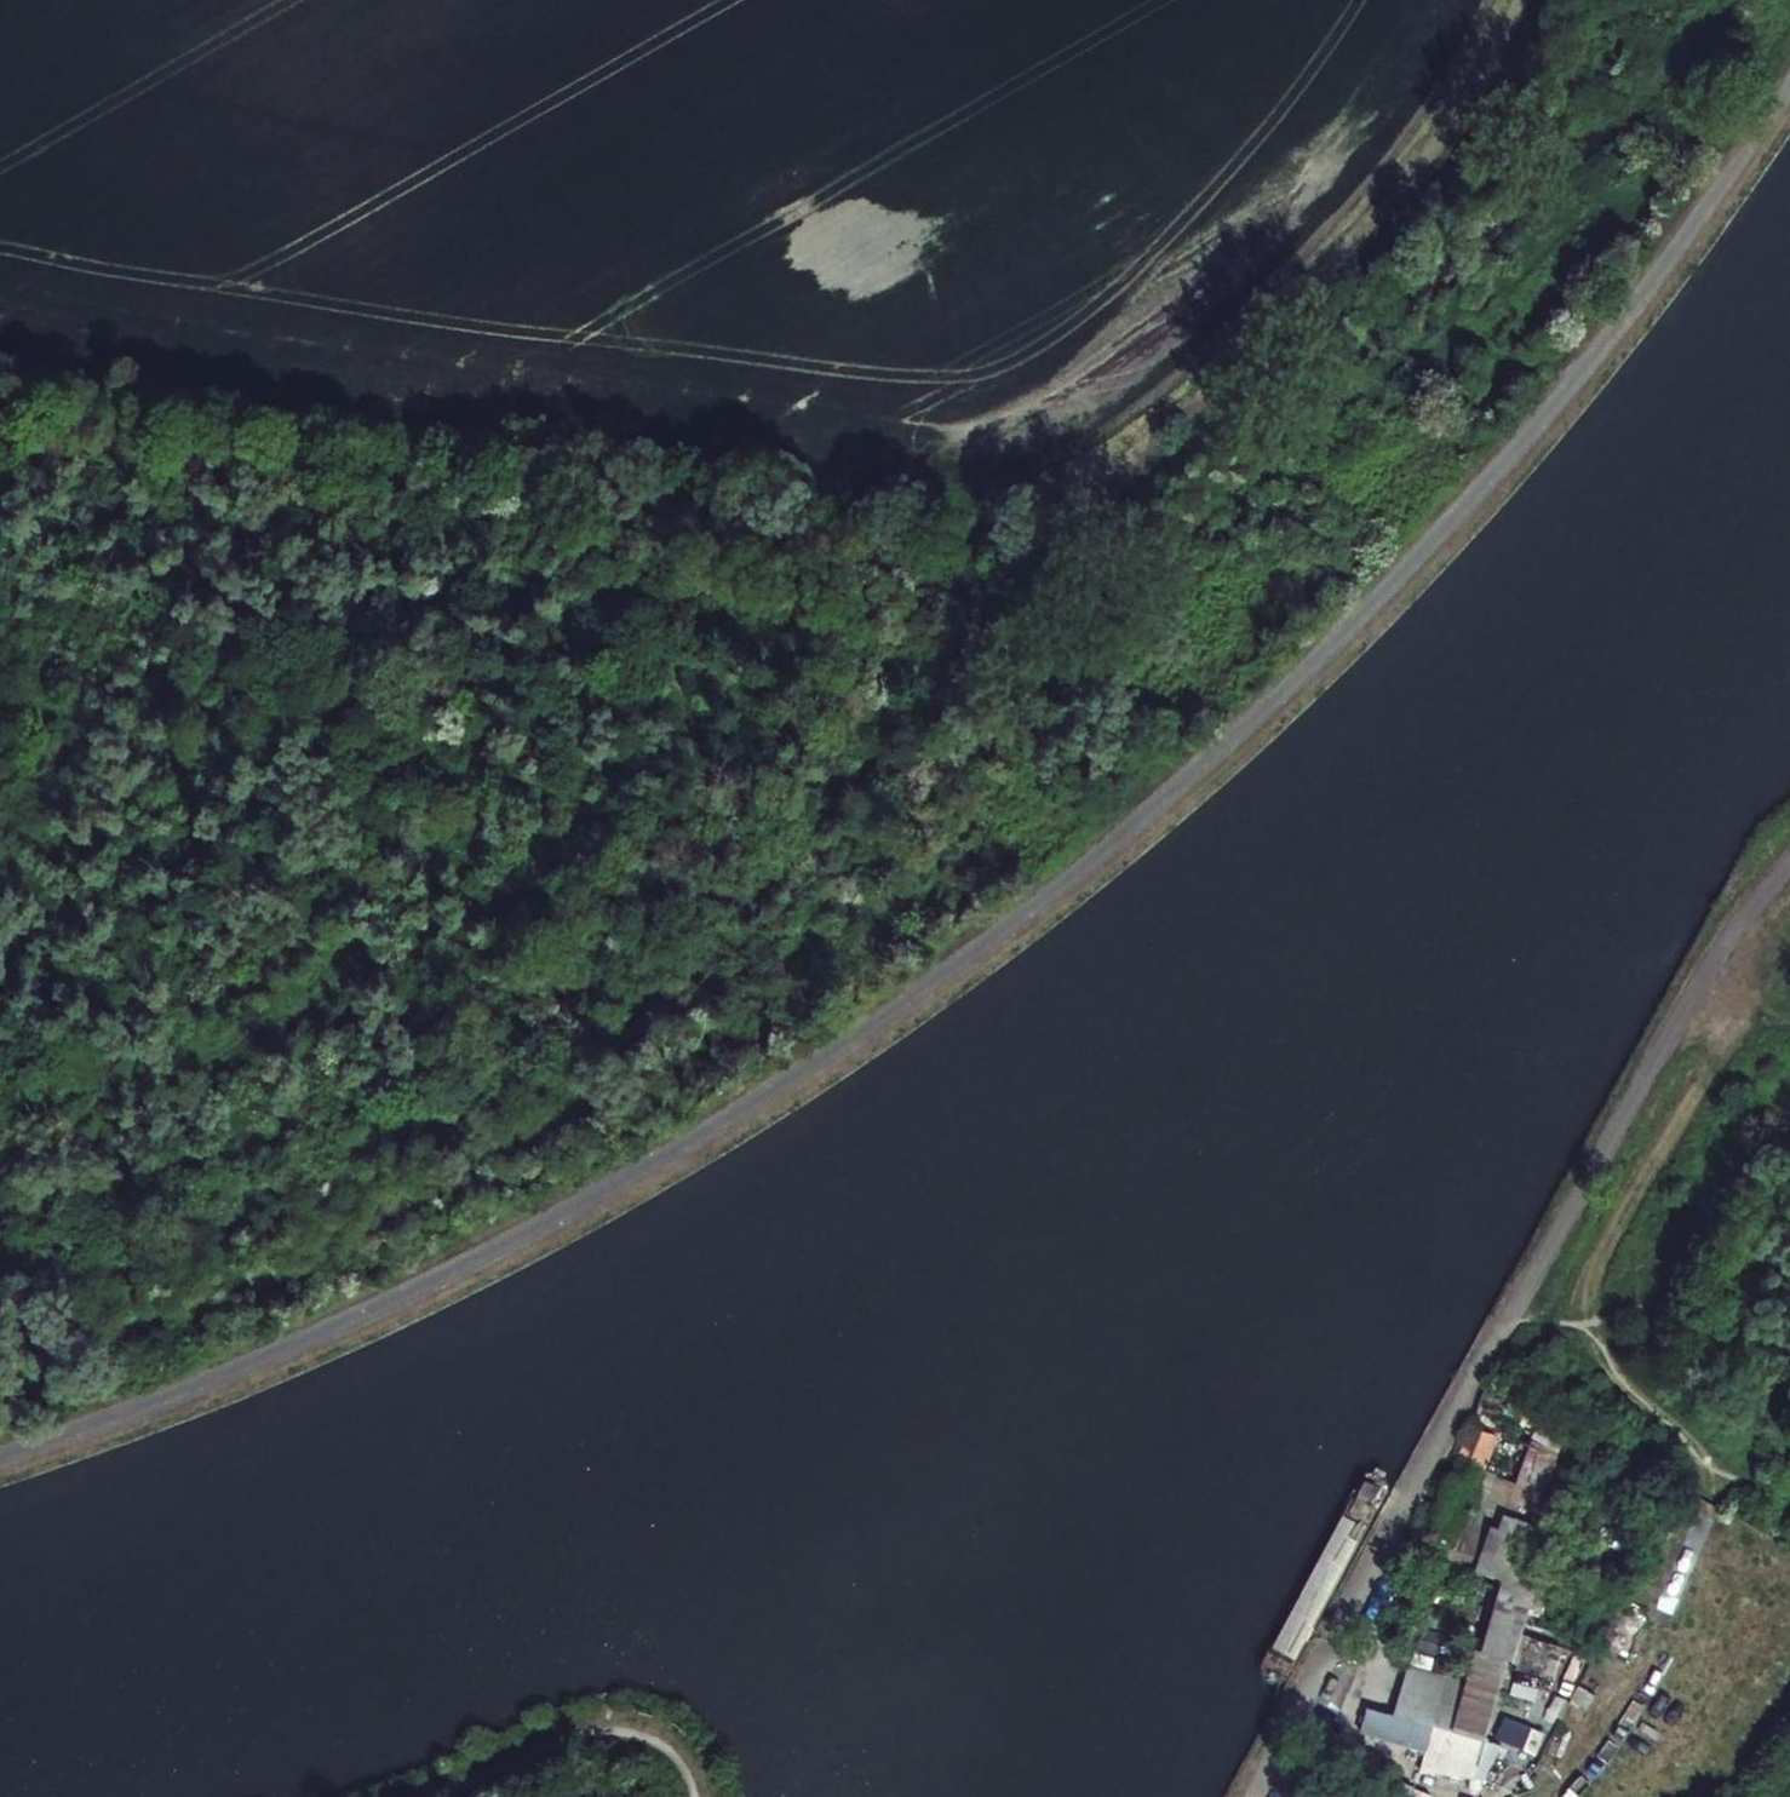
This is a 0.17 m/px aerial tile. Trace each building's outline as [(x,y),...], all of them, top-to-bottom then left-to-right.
[(1454,1479),(1478,1487),(1497,1426),(1460,1417),(1441,1464),(1458,1466),(1454,1479)] [(1560,1444),(1529,1428),(1503,1489),(1526,1499),(1537,1467),(1550,1471),(1560,1444)] [(1429,1558),(1468,1568),(1480,1519),(1441,1509),(1429,1558)] [(1521,1515),(1483,1514),(1476,1561),(1516,1564),(1521,1515)] [(1464,1676),(1402,1665),(1392,1710),(1364,1704),(1359,1727),(1402,1739),(1396,1764),(1485,1777),(1502,1741),(1485,1736),(1505,1653),(1472,1645),(1464,1676)]
